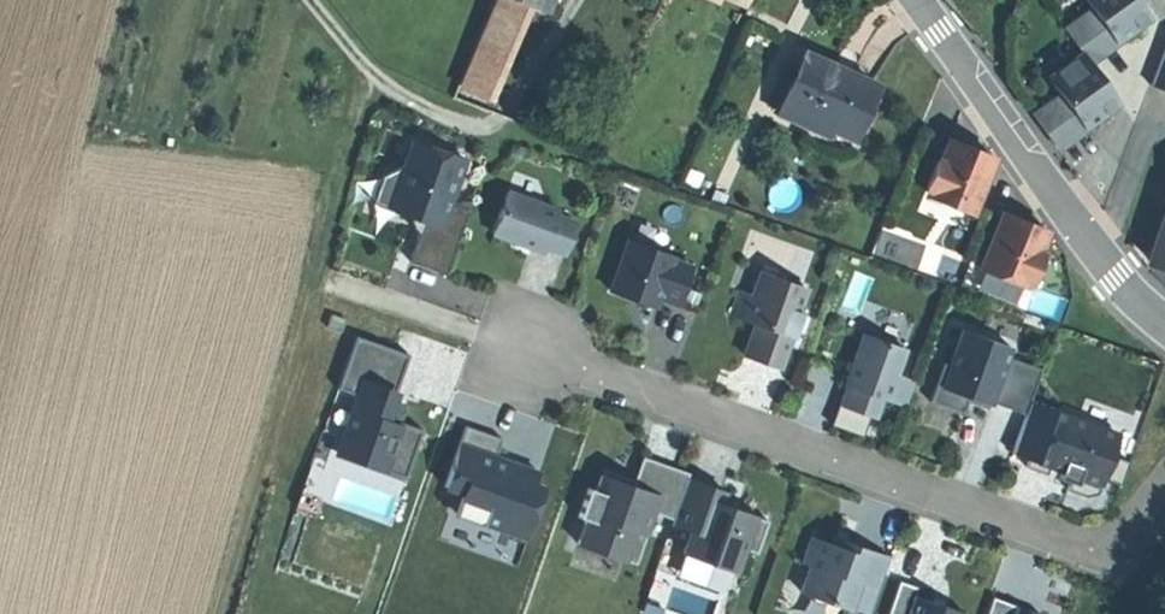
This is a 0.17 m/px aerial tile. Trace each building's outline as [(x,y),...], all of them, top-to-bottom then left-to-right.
[(526,3),(520,0),(494,0),(459,81),(487,93),(526,3)] [(526,3),(545,11),(550,0),(520,0),(526,3)] [(745,13),(751,0),(715,0),(745,13)] [(1065,27),(1083,52),(1087,58),(1131,27),(1132,28),(1150,16),(1139,0),(1087,0),(1093,7),(1065,27)] [(1151,84),(1164,89),(1164,47),(1151,84)] [(840,68),(803,52),(778,112),(828,132),(831,126),(854,135),(876,82),(840,68)] [(1061,93),(1033,112),(1056,143),(1099,112),(1101,114),(1118,101),(1087,58),(1083,52),(1049,77),(1061,93)] [(949,138),(944,151),(967,160),(970,153),(977,157),(980,151),(964,144),(949,138)] [(446,273),(470,209),(451,202),(467,158),(415,140),(406,164),(383,174),(394,197),(390,208),(426,220),(422,232),(420,231),(410,260),(446,273)] [(993,156),(980,151),(977,157),(970,153),(967,160),(944,151),(940,161),(935,159),(924,187),(950,197),(948,204),(970,213),(993,156)] [(394,197),(383,174),(374,202),(390,208),(394,197)] [(559,209),(509,190),(494,232),(522,242),(544,250),(546,246),(566,253),(577,222),(557,214),(559,209)] [(473,200),(451,202),(470,209),(473,200)] [(1020,219),(1003,212),(998,225),(1020,234),(1023,227),(1031,231),(1033,224),(1020,219)] [(1150,259),(1164,264),(1164,217),(1150,259)] [(1046,230),(1033,224),(1031,231),(1023,227),(1020,234),(998,225),(980,268),(1002,277),(1005,271),(1031,282),(1042,254),(1037,252),(1046,230)] [(611,290),(635,299),(637,296),(656,303),(659,296),(679,303),(692,267),(672,260),(674,256),(630,240),(611,290)] [(778,368),(790,336),(788,335),(797,311),(805,288),(762,272),(753,296),(739,291),(731,314),(757,324),(745,356),(766,363),(778,368)] [(655,306),(656,303),(637,296),(635,299),(645,303),(655,306)] [(802,313),(797,311),(788,335),(790,336),(793,337),(802,313)] [(346,318),(331,312),(327,326),(341,331),(346,318)] [(1010,349),(964,332),(951,367),(944,365),(931,401),(945,406),(963,413),(969,397),(989,405),(990,403),(1025,416),(1042,370),(1007,358),(1010,349)] [(356,394),(341,437),(358,443),(352,458),(368,464),(404,477),(421,428),(398,420),(396,423),(385,419),(409,353),(395,348),(356,334),(337,387),(356,394)] [(905,350),(864,335),(845,385),(850,387),(843,406),(857,412),(875,418),(882,398),(907,407),(916,383),(895,376),(905,350)] [(1115,435),(1047,410),(1026,469),(1047,476),(1049,468),(1060,472),(1072,476),(1071,480),(1098,490),(1110,457),(1108,456),(1115,435)] [(465,492),(457,512),(523,536),(541,487),(532,484),(537,473),(510,462),(494,456),(500,438),(466,426),(445,485),(465,492)] [(335,452),(352,458),(358,443),(341,437),(335,452)] [(664,465),(643,457),(635,481),(633,487),(602,476),(596,491),(589,488),(579,516),(586,519),(578,543),(607,553),(610,545),(621,549),(637,555),(653,512),(673,519),(687,480),(689,474),(664,465)] [(602,476),(633,487),(635,481),(604,470),(602,476)] [(724,493),(687,480),(673,519),(671,523),(691,530),(683,553),(734,571),(743,548),(755,553),(766,522),(756,518),(748,515),(728,508),(730,503),(721,500),(724,493)] [(728,508),(748,515),(749,510),(730,503),(728,508)] [(809,566),(799,592),(849,610),(858,583),(877,590),(889,559),(870,552),(851,545),(849,552),(831,545),(819,541),(811,538),(802,563),(809,566)] [(831,545),(849,552),(851,545),(834,539),(831,545)] [(618,557),(621,549),(610,545),(607,553),(618,557)] [(899,582),(888,613),(962,613),(954,611),(914,597),(917,589),(899,582)] [(992,598),(986,613),(1033,613),(992,598)]
